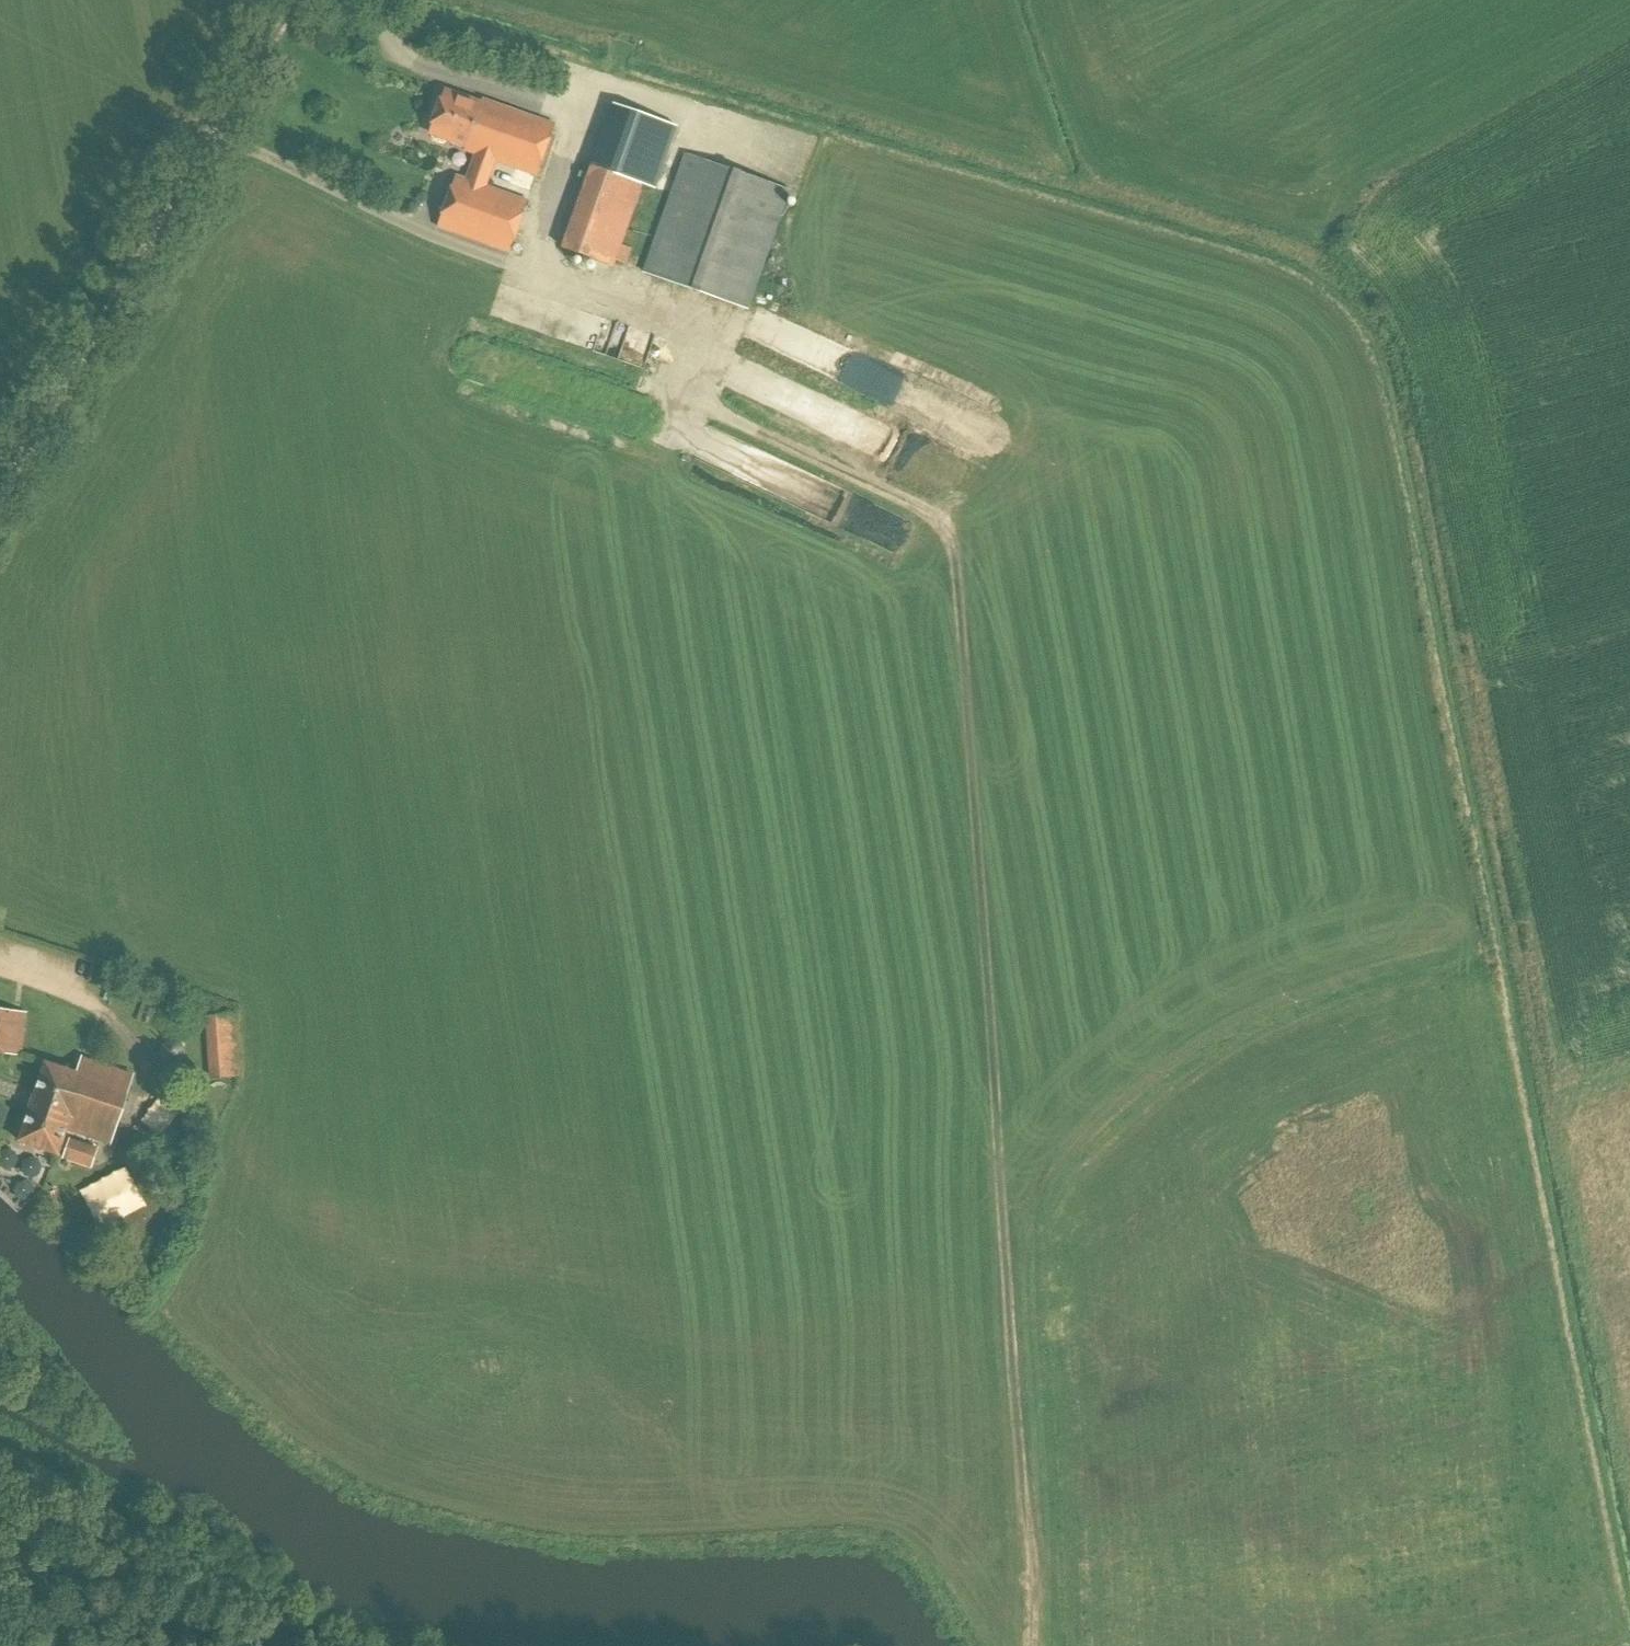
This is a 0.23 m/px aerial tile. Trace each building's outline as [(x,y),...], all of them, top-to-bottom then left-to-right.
[(481,103),(446,91),(431,134),(465,146),(464,150),(474,154),(466,177),(455,174),(437,228),(510,254),(528,200),(488,185),(496,161),(536,176),(554,124),(483,99),(481,103)] [(590,167),(642,185),(656,190),(679,125),(612,102),(590,167)] [(749,310),(790,190),(684,153),(642,272),(749,310)] [(625,265),(630,251),(621,248),(642,185),(590,167),(561,248),(614,267),(616,262),(625,265)] [(146,1007),(141,1020),(154,1025),(158,1011),(146,1007)] [(28,1012),(0,1009),(0,1053),(23,1056),(28,1012)] [(209,1079),(240,1077),(236,1013),(204,1015),(209,1079)] [(22,1143),(14,1167),(46,1177),(54,1153),(59,1155),(95,1167),(101,1148),(72,1138),(70,1143),(63,1140),(66,1131),(110,1145),(134,1074),(81,1055),(76,1072),(45,1061),(18,1141),(22,1143)]
